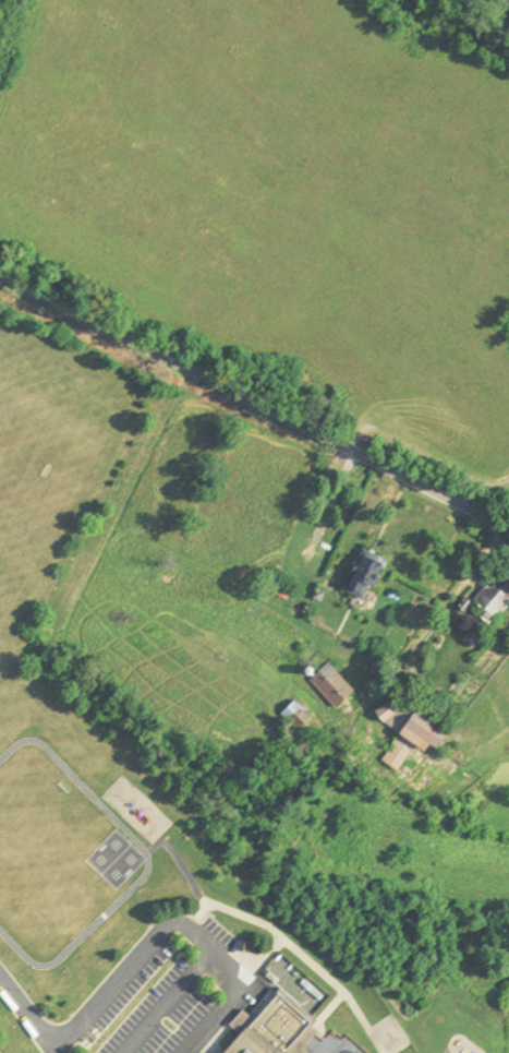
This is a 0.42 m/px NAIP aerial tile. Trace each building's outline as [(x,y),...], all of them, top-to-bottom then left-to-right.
[(343,591),(360,598),(366,585),(368,586),(369,583),(374,583),(375,579),(374,576),(377,567),(383,570),(386,561),(360,549),(351,570),(353,571),(343,591)] [(354,590),(373,601),(387,576),(368,565),(354,590)] [(480,608),(478,610),(487,617),(489,614),(495,619),(500,611),(502,612),(508,607),(505,605),(508,600),(508,573),(504,569),(492,582),(488,579),(471,599),(480,608)] [(262,587),(287,601),(296,585),(270,571),(262,587)] [(456,606),(463,612),(471,601),(463,596),(456,606)] [(461,639),(470,646),(480,634),(472,627),(461,639)] [(308,679),(334,707),(353,690),(328,661),(308,679)] [(380,759),(396,770),(414,744),(421,750),(426,741),(433,745),(445,729),(397,696),(373,711),(379,721),(398,734),(380,759)] [(262,1018),(251,1008),(235,1026),(246,1036),(232,1052),(319,1052),(315,1049),(326,1036),(329,1032),(322,1025),(325,1021),(289,989),(262,1018)]
